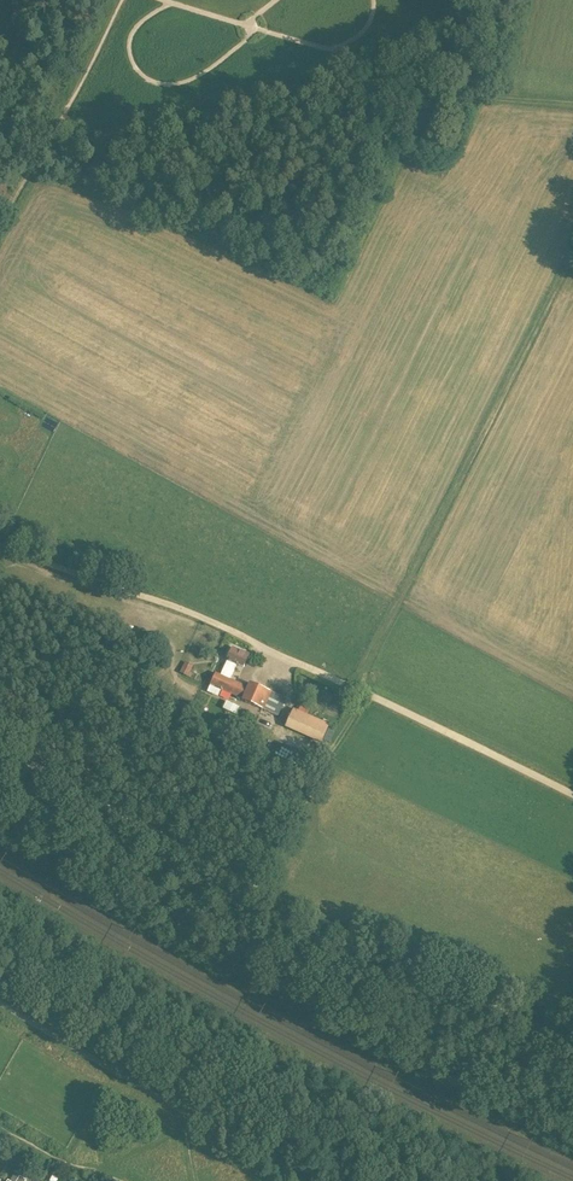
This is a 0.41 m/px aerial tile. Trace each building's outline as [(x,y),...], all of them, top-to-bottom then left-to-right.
[(227,661),(220,676),(229,680),(236,664),(243,668),(249,655),(232,648),(227,660),(227,661)] [(186,662),(180,672),(187,676),(193,666),(186,662)] [(229,680),(220,676),(215,674),(210,685),(242,699),(242,700),(277,716),(285,699),(250,683),(247,688),(229,680)] [(328,724),(294,709),(289,721),(323,736),(328,724)]
